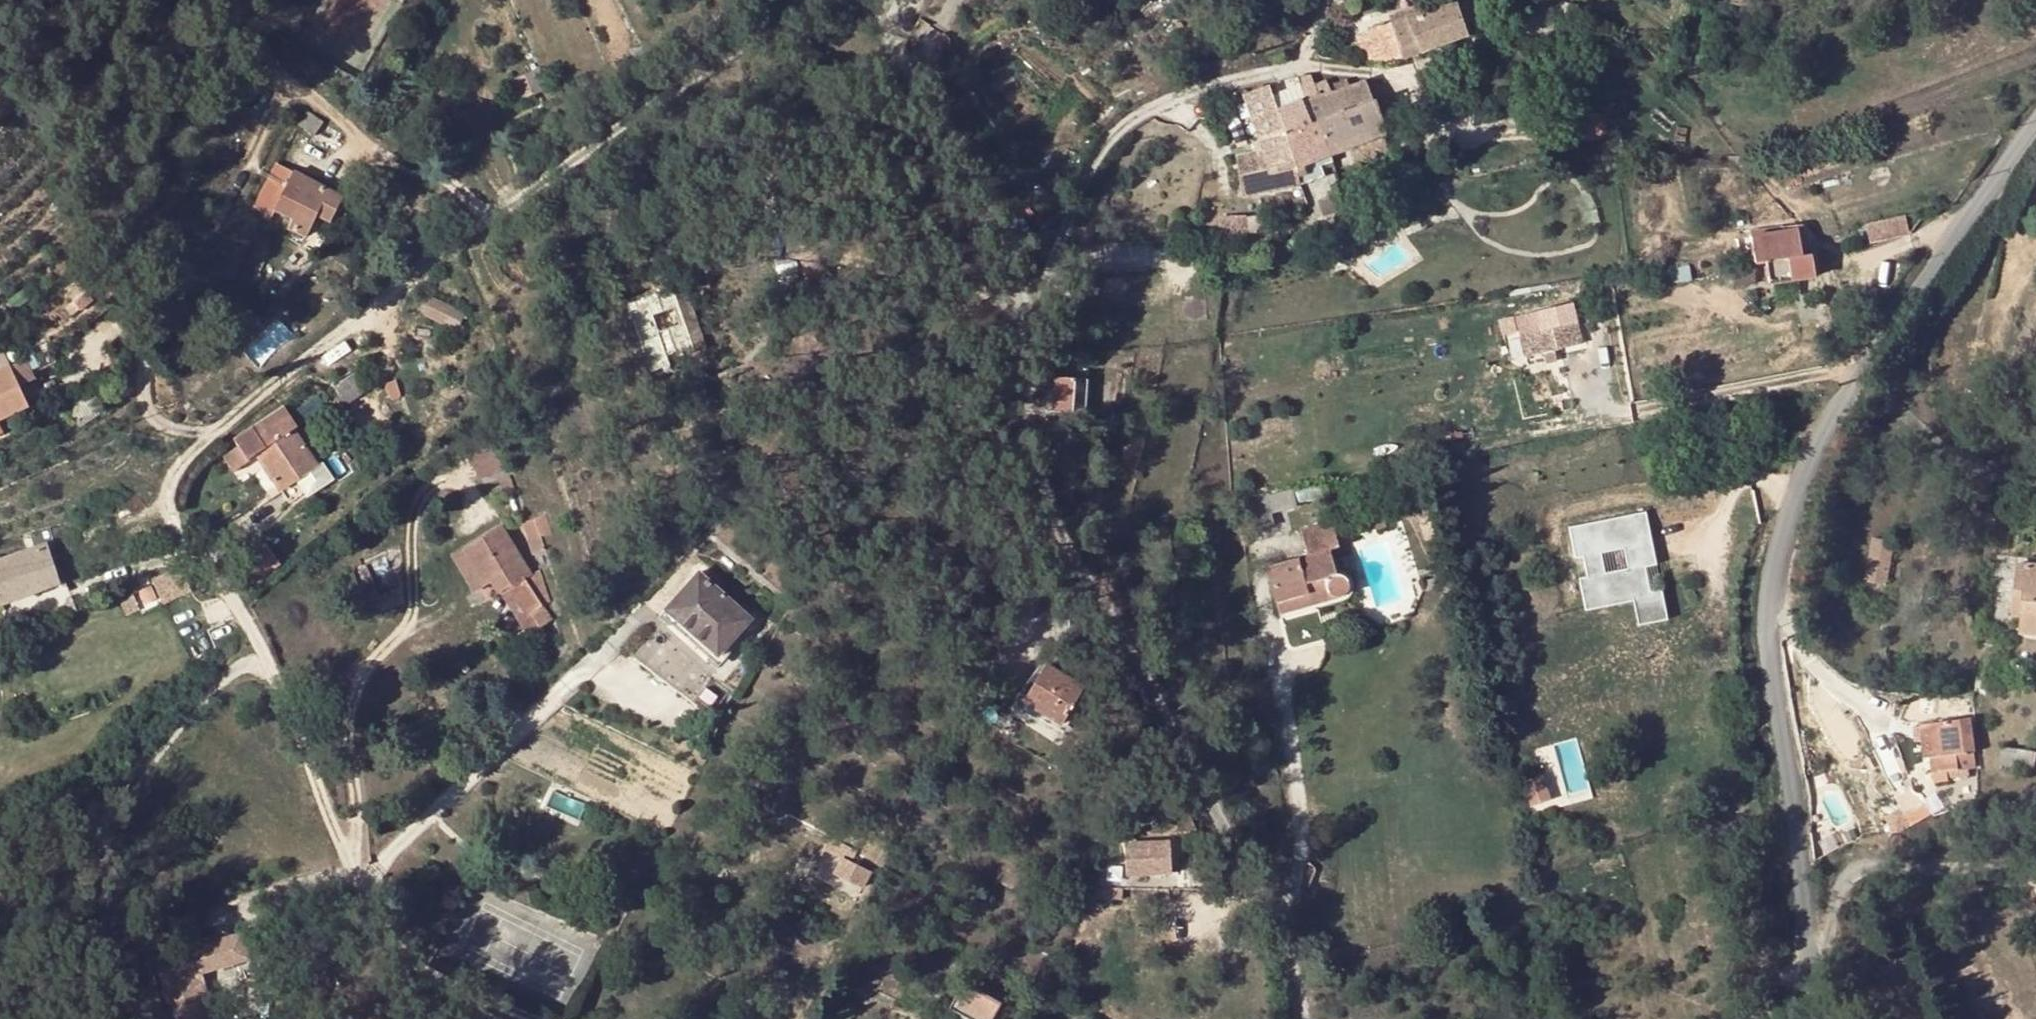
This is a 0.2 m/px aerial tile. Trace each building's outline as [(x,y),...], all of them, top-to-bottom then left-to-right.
[(1389,17),(1391,25),(1441,9),(1438,0),(1389,17)] [(1357,37),(1364,61),(1381,64),(1426,49),(1477,31),(1466,1),(1441,9),(1391,25),(1357,37)] [(1320,122),(1372,104),(1365,82),(1348,86),(1345,81),(1334,85),(1335,89),(1330,91),(1325,79),(1313,84),(1315,85),(1318,96),(1307,98),(1308,103),(1315,125),(1320,122)] [(1267,156),(1273,174),(1297,165),(1280,111),(1275,95),(1273,85),(1243,93),(1259,139),(1264,156),(1267,156)] [(1307,98),(1303,87),(1275,95),(1280,111),(1308,103),(1307,98)] [(1396,95),(1372,104),(1383,134),(1407,125),(1396,95)] [(1280,111),(1297,165),(1323,156),(1331,153),(1320,122),(1315,125),(1308,103),(1280,111)] [(1320,122),(1331,153),(1355,144),(1383,134),(1372,104),(1320,122)] [(304,112),(295,125),(308,134),(317,122),(304,112)] [(1383,134),(1355,144),(1361,160),(1389,149),(1383,134)] [(1234,155),(1239,177),(1273,174),(1267,156),(1264,156),(1259,139),(1253,141),(1255,151),(1234,155)] [(1329,179),(1323,156),(1297,165),(1304,186),(1329,179)] [(340,197),(275,163),(253,208),(270,217),(274,210),(290,219),(286,227),(305,236),(315,214),(329,221),(340,197)] [(1238,177),(1242,196),(1304,186),(1297,165),(1273,174),(1239,177),(1238,177)] [(1221,219),(1223,238),(1252,237),(1247,217),(1221,219)] [(1871,242),(1912,239),(1910,218),(1869,221),(1871,242)] [(1751,235),(1753,249),(1754,262),(1767,261),(1769,283),(1814,277),(1812,254),(1800,255),(1797,230),(1751,235)] [(621,323),(626,349),(643,345),(649,371),(667,368),(656,317),(677,313),(681,330),(670,332),(676,362),(705,355),(690,289),(633,302),(636,319),(621,323)] [(93,299),(86,291),(74,300),(81,309),(93,299)] [(429,314),(453,326),(460,312),(436,300),(429,314)] [(1566,308),(1553,310),(1556,322),(1568,320),(1566,308)] [(1579,321),(1553,326),(1557,348),(1583,343),(1579,321)] [(1537,352),(1557,348),(1553,326),(1533,331),(1537,352)] [(0,368),(0,418),(28,405),(9,364),(0,368)] [(362,390),(351,375),(334,388),(345,403),(362,390)] [(1086,397),(1088,380),(1054,377),(1052,416),(1073,417),(1074,397),(1086,397)] [(389,381),(382,382),(385,398),(393,397),(389,381)] [(1084,418),(1086,397),(1074,397),(1073,417),(1084,418)] [(296,425),(283,406),(233,440),(237,446),(246,459),(247,458),(254,453),(279,489),(296,478),(317,464),(292,428),(296,425)] [(237,446),(222,456),(231,471),(248,460),(247,458),(246,459),(237,446)] [(496,447),(471,457),(480,478),(504,467),(496,447)] [(508,476),(498,480),(504,493),(513,490),(508,476)] [(1282,493),(1286,509),(1297,506),(1294,491),(1282,493)] [(1651,511),(1569,525),(1577,567),(1585,611),(1638,601),(1642,624),(1673,618),(1668,588),(1665,589),(1651,511)] [(542,516),(523,522),(528,539),(540,536),(548,533),(542,516)] [(1309,555),(1267,566),(1277,602),(1310,593),(1313,604),(1339,598),(1344,595),(1348,590),(1349,585),(1347,580),(1341,576),(1335,576),(1328,549),(1337,547),(1330,518),(1301,525),(1309,555)] [(484,584),(488,582),(502,574),(510,585),(507,588),(525,616),(518,621),(527,635),(550,620),(542,606),(524,577),(530,573),(500,525),(462,548),(484,584)] [(544,549),(540,536),(528,539),(526,540),(531,554),(544,549)] [(1893,542),(1873,539),(1865,581),(1884,585),(1893,542)] [(44,544),(23,551),(36,589),(57,582),(44,544)] [(473,592),(484,584),(462,548),(450,556),(473,592)] [(36,589),(23,551),(0,560),(0,603),(36,589)] [(2018,562),(2014,599),(2025,599),(2023,617),(2021,617),(2020,635),(2035,637),(2035,564),(2018,562)] [(182,567),(154,581),(164,602),(192,588),(182,567)] [(538,569),(530,573),(524,577),(542,606),(548,602),(538,569)] [(750,618),(698,572),(666,608),(718,654),(750,618)] [(501,592),(518,621),(525,616),(507,588),(510,585),(502,574),(488,582),(497,594),(501,592)] [(140,593),(151,587),(148,580),(136,585),(140,593)] [(1310,593),(1277,602),(1280,612),(1313,604),(1310,593)] [(2013,617),(2021,617),(2023,617),(2025,599),(2014,599),(2013,617)] [(728,692),(647,632),(630,655),(711,715),(728,692)] [(1083,687),(1046,665),(1024,700),(1061,723),(1083,687)] [(1969,719),(1932,724),(1938,772),(1946,772),(1947,779),(1970,776),(1969,769),(1975,768),(1969,719)] [(1932,773),(1938,772),(1932,724),(1921,725),(1924,758),(1930,758),(1932,773)] [(2034,751),(2001,746),(1999,764),(2031,768),(2034,751)] [(1541,777),(1522,783),(1530,806),(1549,800),(1541,777)] [(1170,842),(1126,842),(1127,873),(1170,872),(1170,842)] [(870,873),(841,858),(833,872),(863,887),(870,873)] [(174,1018),(204,1018),(195,985),(206,982),(203,972),(250,960),(244,932),(157,955),(174,1018)] [(204,1018),(215,1018),(206,982),(195,985),(204,1018)] [(969,984),(958,1005),(983,1018),(992,1018),(1001,1003),(969,984)]
